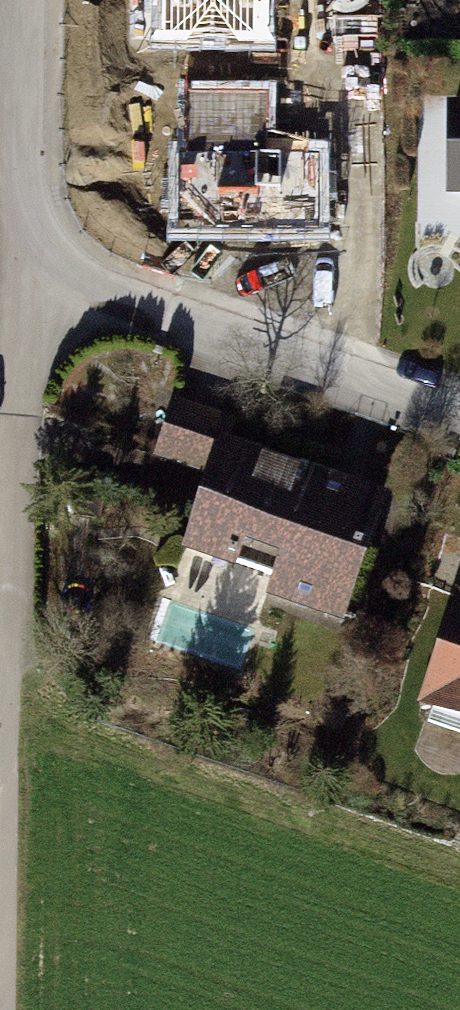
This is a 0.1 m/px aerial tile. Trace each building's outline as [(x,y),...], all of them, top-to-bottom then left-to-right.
[(153,31),(269,34),(270,0),(154,0),(153,31)] [(265,93),(190,92),(189,153),(180,153),(178,225),(321,227),(322,151),(264,150),(265,93)] [(456,107),(452,195),(459,195),(459,107),(456,107)] [(398,491),(236,435),(189,568),(351,625),(398,491)] [(459,711),(459,604),(426,699),(459,711)]
